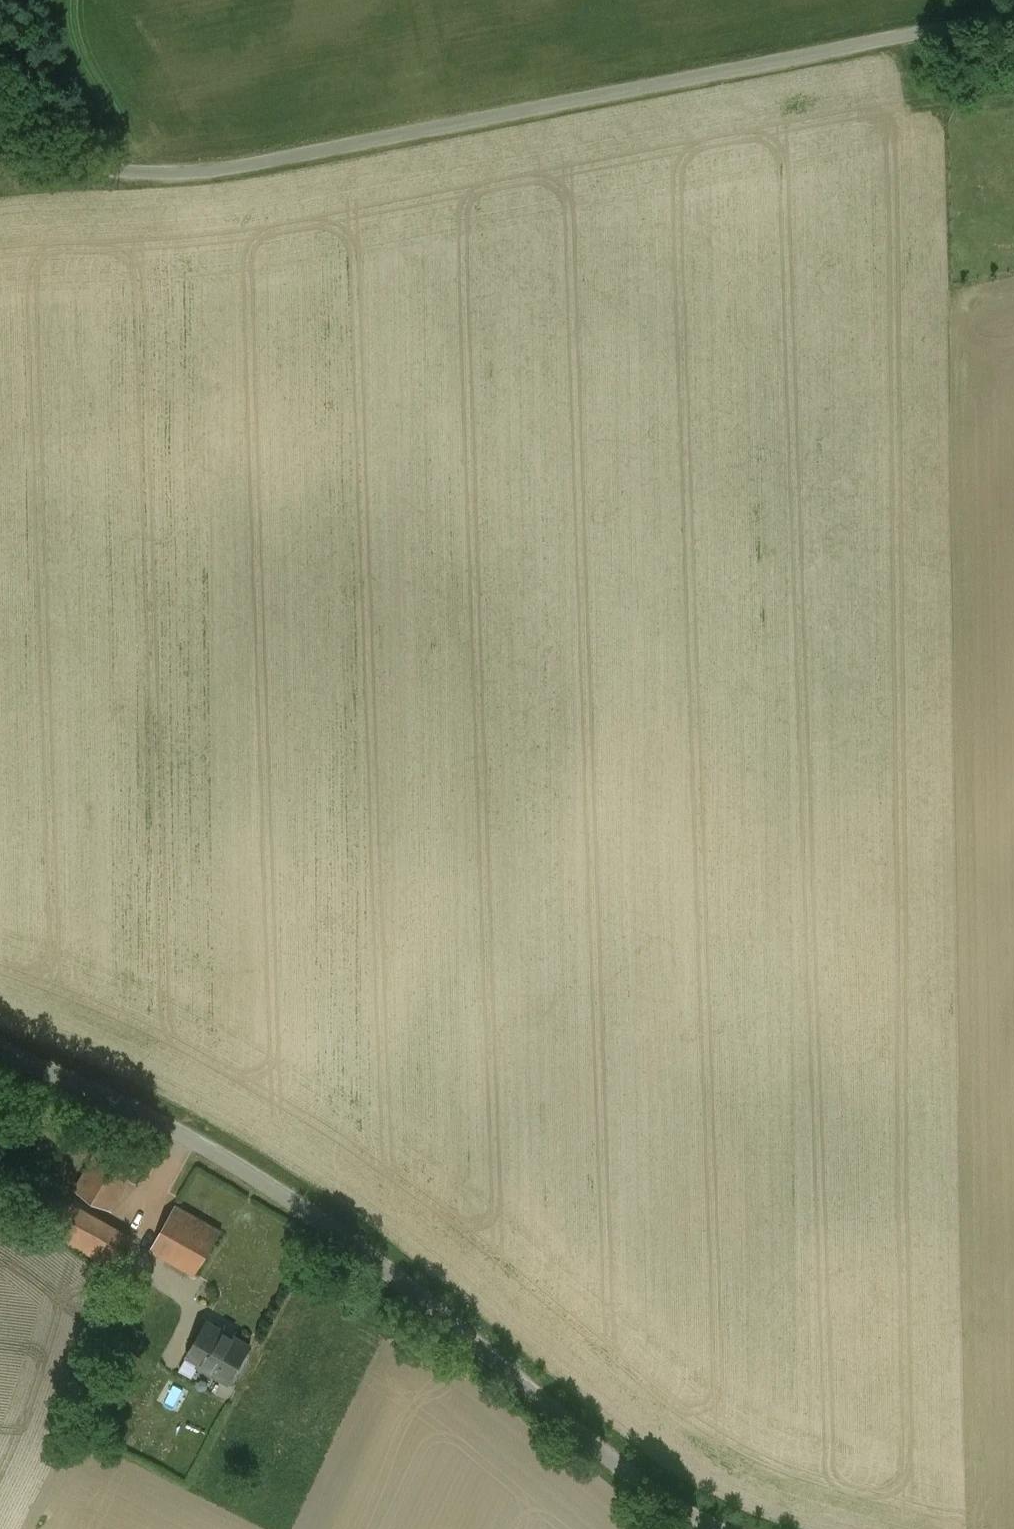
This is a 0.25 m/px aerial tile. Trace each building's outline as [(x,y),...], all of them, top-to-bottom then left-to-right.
[(136,1164),(101,1144),(76,1189),(111,1208),(136,1164)] [(129,1235),(70,1202),(52,1232),(111,1265),(129,1235)] [(221,1230),(177,1205),(151,1249),(195,1275),(221,1230)] [(250,1344),(206,1320),(188,1354),(204,1362),(202,1367),(230,1382),(250,1344)]
